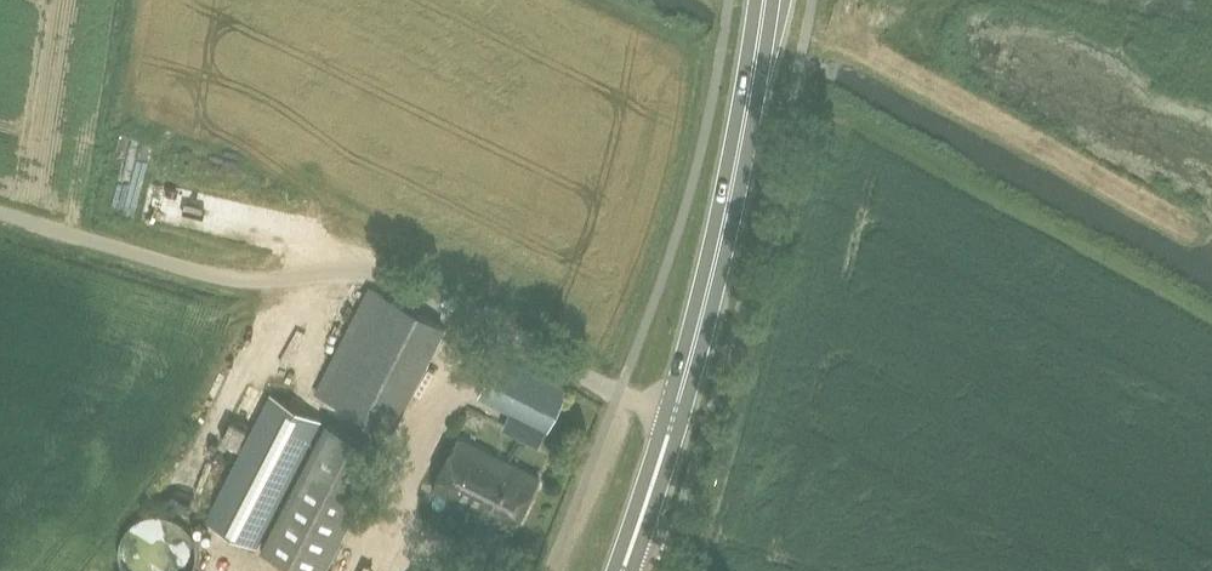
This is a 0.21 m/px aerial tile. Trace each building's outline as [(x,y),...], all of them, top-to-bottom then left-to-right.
[(443,329),(368,290),(314,393),(389,432),(443,329)] [(547,430),(568,389),(501,355),(480,396),(547,430)] [(320,421),(270,396),(205,520),(255,546),(320,421)] [(323,423),(259,548),(304,570),(318,570),(371,468),(355,460),(363,444),(323,423)] [(517,530),(543,478),(462,438),(436,490),(517,530)] [(120,556),(120,560),(121,563),(122,566),(124,570),(191,570),(193,568),(194,565),(195,563),(196,559),(196,556),(196,551),(196,547),(195,544),(194,539),(192,535),(191,533),(188,529),(186,527),(183,524),(180,521),(176,519),(174,518),(170,516),(167,515),(163,514),(160,514),(155,514),(151,515),(147,516),(144,517),(140,518),(137,520),(134,522),(132,524),(129,527),(126,531),(124,533),(122,537),(121,541),(120,546),(120,548),(119,553),(120,556)]
